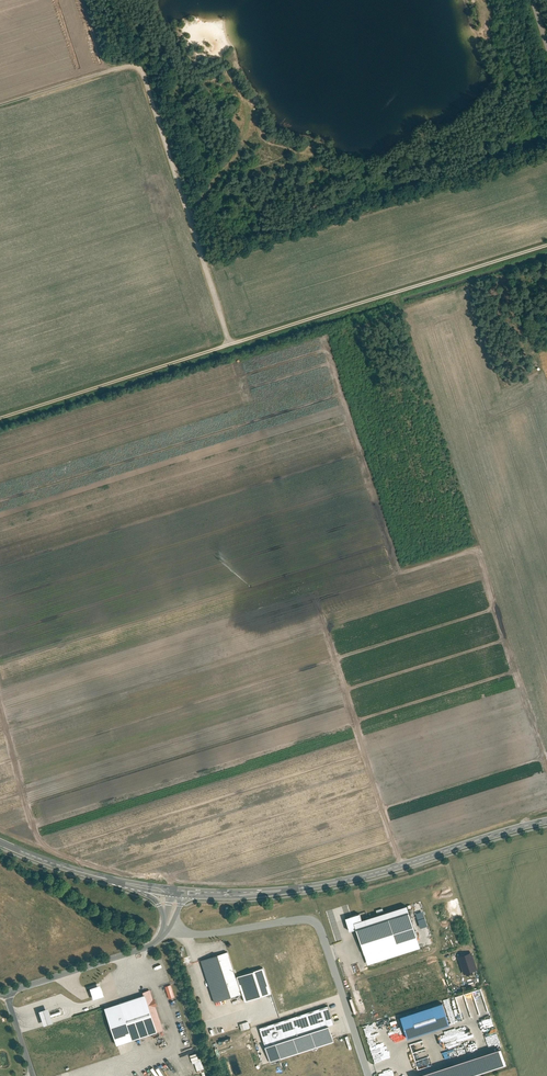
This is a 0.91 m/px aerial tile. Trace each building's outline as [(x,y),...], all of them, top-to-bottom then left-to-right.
[(416,937),(406,904),(361,919),(359,912),(345,917),(349,930),(355,928),(360,943),(391,933),(395,944),(416,937)] [(240,993),(227,951),(200,959),(214,1002),(240,993)] [(477,970),(472,951),(458,955),(463,974),(477,970)] [(100,983),(87,988),(92,1000),(104,996),(100,983)] [(165,985),(168,998),(174,997),(172,984),(165,985)] [(101,1005),(115,1043),(158,1030),(142,988),(136,991),(137,994),(101,1005)] [(455,995),(461,1020),(473,1017),(474,1018),(488,1014),(482,989),(455,995)] [(170,1002),(171,1008),(178,1006),(177,1000),(170,1002)] [(449,1024),(442,1002),(400,1016),(407,1038),(449,1024)] [(334,1024),(328,1006),(261,1029),(272,1062),(334,1041),(328,1026),(334,1024)] [(48,1007),(36,1010),(40,1025),(52,1022),(50,1017),(62,1014),(61,1011),(50,1014),(48,1007)] [(412,1052),(417,1070),(432,1066),(427,1048),(412,1052)] [(506,1066),(501,1048),(413,1075),(472,1075),(506,1066)] [(200,1058),(192,1060),(193,1064),(195,1063),(197,1070),(203,1069),(200,1058)]
